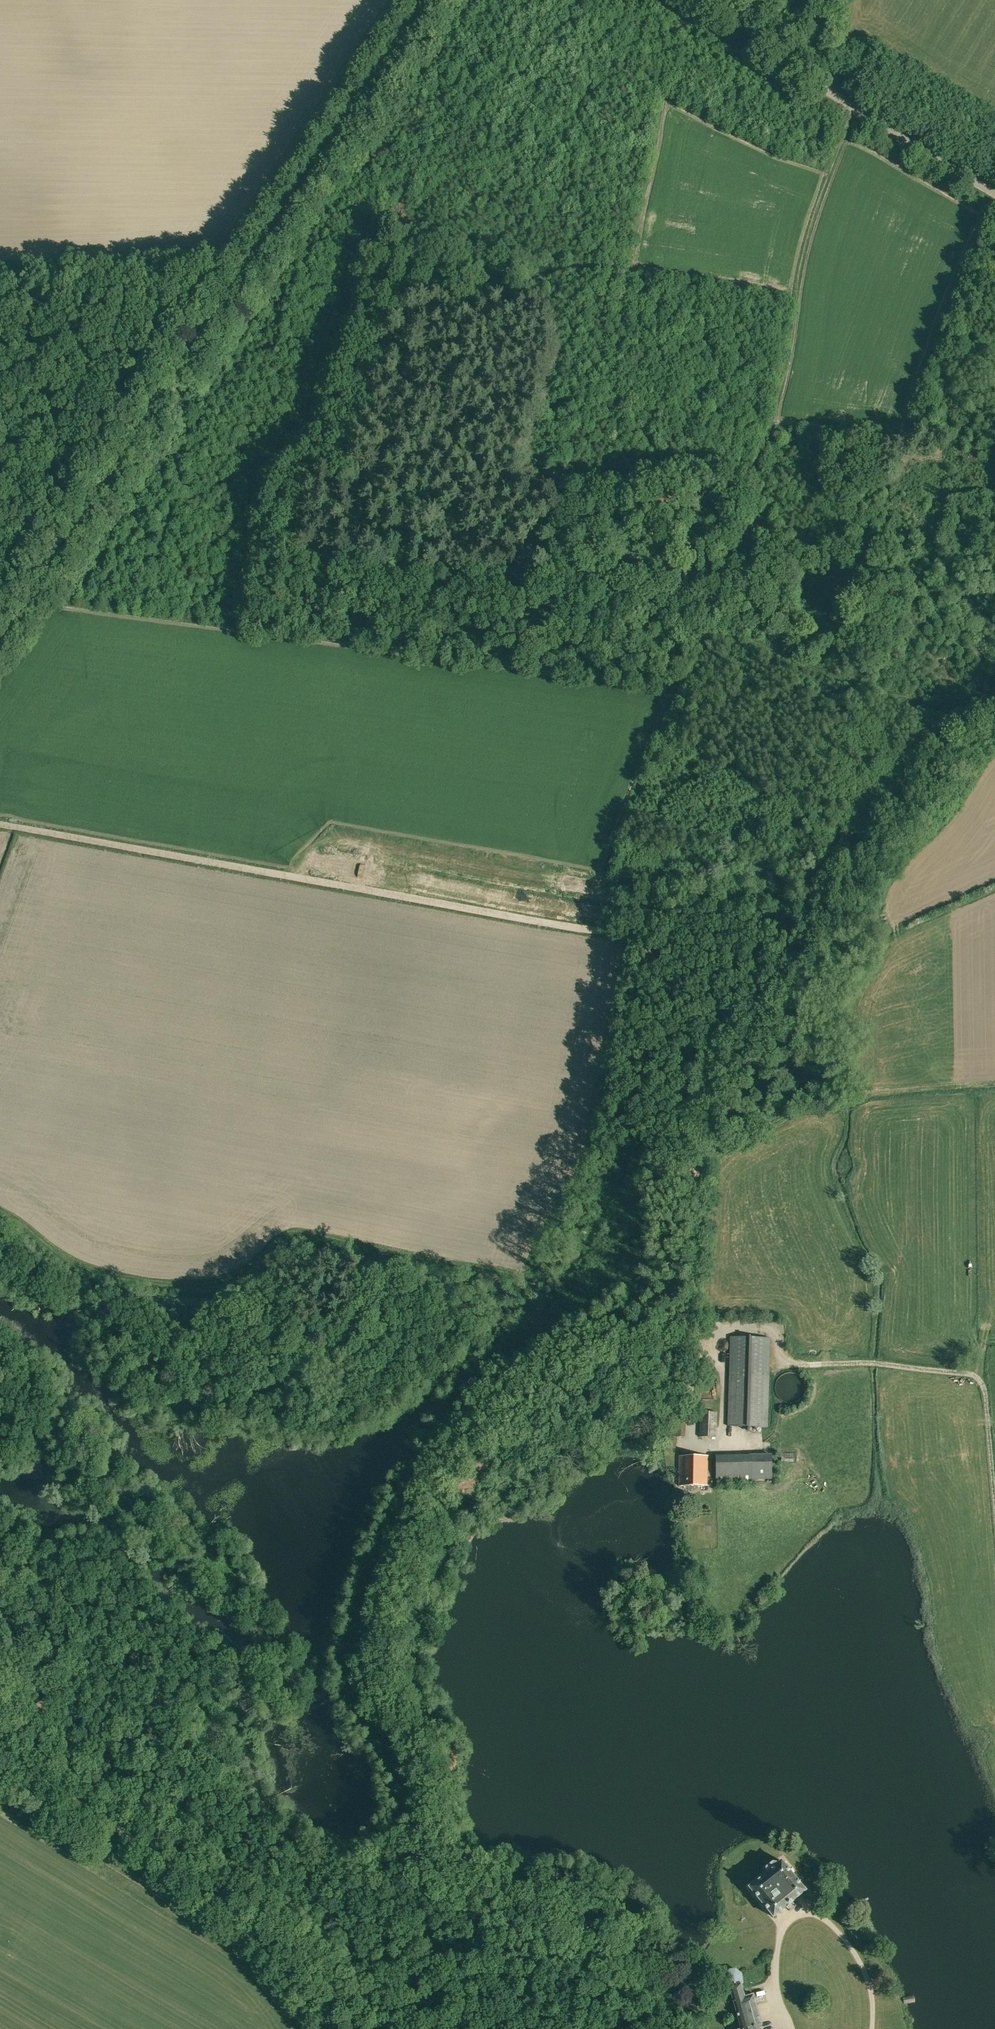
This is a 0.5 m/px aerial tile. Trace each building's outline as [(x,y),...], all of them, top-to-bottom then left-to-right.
[(728,1426),(767,1427),(769,1374),(770,1339),(730,1338),(728,1426)] [(775,1388),(776,1391),(776,1394),(778,1397),(780,1399),(783,1401),(785,1403),(788,1403),(791,1404),(794,1403),(798,1402),(800,1401),(802,1399),(804,1396),(805,1394),(806,1392),(806,1389),(806,1388),(806,1386),(805,1383),(805,1381),(803,1379),(801,1377),(799,1375),(797,1374),(795,1373),(792,1373),(788,1373),(784,1374),(781,1376),(778,1379),(776,1382),(775,1385),(775,1387),(775,1388)] [(699,1437),(716,1437),(717,1412),(700,1412),(699,1437)] [(781,1462),(793,1462),(793,1453),(781,1453),(781,1462)] [(715,1455),(716,1480),(772,1479),(772,1454),(715,1455)] [(679,1485),(707,1485),(707,1456),(679,1456),(679,1485)] [(765,1870),(767,1871),(749,1886),(773,1916),(805,1890),(780,1860),(776,1863),(775,1862),(772,1861),(766,1866),(765,1870)] [(758,2025),(761,2024),(753,1994),(744,1996),(741,1983),(728,1985),(740,2024),(735,2025),(736,2028),(759,2028),(758,2025)] [(768,1992),(756,1997),(757,1999),(759,1999),(763,2007),(773,2002),(768,1992)]
